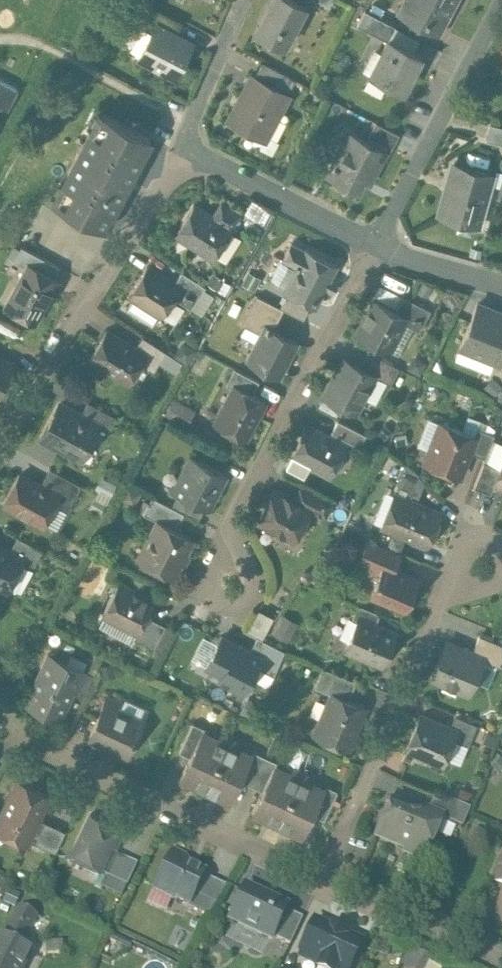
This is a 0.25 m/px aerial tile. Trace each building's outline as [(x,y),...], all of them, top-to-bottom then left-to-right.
[(293,0),(273,0),(255,34),(283,49),(306,7),(293,0)] [(400,6),(423,18),(422,20),(440,29),(455,0),(404,0),(400,6)] [(159,10),(149,4),(142,17),(153,22),(159,10)] [(173,33),(156,24),(151,34),(142,37),(145,47),(140,56),(173,74),(190,42),(173,33)] [(389,37),(371,74),(403,90),(421,54),(389,37)] [(371,71),(379,49),(371,46),(363,68),(371,71)] [(289,76),(263,62),(255,77),(281,90),(289,76)] [(255,77),(252,75),(228,120),(265,140),(289,95),(281,90),(255,77)] [(7,105),(16,89),(0,81),(0,102),(7,105)] [(99,111),(53,200),(103,226),(150,138),(99,111)] [(400,134),(376,121),(369,136),(387,145),(385,149),(384,151),(390,154),(400,134)] [(491,123),(487,140),(501,144),(501,126),(491,123)] [(385,149),(351,132),(328,175),(354,188),(359,177),(369,182),(384,151),(385,149)] [(492,174),(454,163),(441,211),(478,221),(492,174)] [(238,214),(221,203),(212,217),(229,228),(238,214)] [(212,217),(194,205),(176,233),(213,257),(214,254),(225,261),(240,238),(230,231),(231,229),(212,217)] [(336,264),(306,249),(305,250),(291,243),(282,259),(297,266),(287,286),(290,288),(314,300),(317,301),(336,264)] [(60,265),(21,244),(13,259),(27,266),(29,262),(54,276),(60,265)] [(54,276),(29,262),(27,266),(6,305),(34,321),(57,278),(54,276)] [(174,283),(146,266),(129,293),(161,314),(173,297),(179,287),(174,283)] [(205,286),(182,271),(174,283),(179,287),(173,297),(191,308),(205,286)] [(314,300),(290,288),(280,307),(284,309),(304,319),(314,300)] [(280,307),(257,295),(241,324),(261,335),(266,325),(273,329),(284,309),(280,307)] [(176,319),(186,306),(176,299),(167,312),(176,319)] [(431,310),(410,299),(402,314),(407,317),(403,323),(420,331),(431,310)] [(402,314),(374,300),(357,333),(390,350),(403,323),(407,317),(402,314)] [(478,303),(461,346),(495,360),(501,362),(501,360),(501,313),(478,303)] [(273,329),(266,325),(261,335),(248,361),(278,376),(296,341),(273,329)] [(135,347),(105,330),(88,358),(127,382),(139,363),(145,353),(135,347)] [(165,350),(141,335),(135,347),(145,353),(139,363),(152,371),(165,350)] [(400,368),(368,351),(360,367),(376,375),(375,376),(391,384),(400,368)] [(360,367),(343,358),(324,396),(356,412),(375,376),(376,375),(360,367)] [(1,376),(4,374),(8,367),(8,364),(0,360),(0,377),(1,376)] [(501,362),(495,360),(491,370),(501,374),(501,360),(501,362)] [(259,381),(235,368),(226,385),(234,388),(236,384),(253,394),(259,381)] [(253,394),(236,384),(234,388),(214,424),(245,440),(265,400),(253,394)] [(116,416),(87,400),(79,415),(98,425),(97,427),(107,432),(116,416)] [(79,415),(58,404),(40,436),(80,458),(97,427),(98,425),(79,415)] [(366,435),(338,420),(332,432),(360,447),(366,435)] [(474,435),(440,422),(425,462),(460,475),(470,451),(475,436),(474,435)] [(345,445),(308,426),(293,455),(330,475),(333,469),(338,467),(344,457),(342,451),(345,445)] [(495,434),(477,427),(474,435),(475,436),(470,451),(485,457),(495,434)] [(227,473),(191,455),(172,490),(204,507),(208,509),(227,473)] [(499,468),(484,461),(474,486),(490,492),(495,482),(493,482),(499,468)] [(493,482),(495,482),(501,485),(501,461),(499,468),(493,482)] [(425,480),(406,463),(394,494),(398,496),(398,495),(416,503),(425,480)] [(81,484),(49,466),(39,484),(58,494),(56,497),(70,505),(81,484)] [(39,484),(20,473),(3,503),(42,524),(56,497),(58,494),(39,484)] [(331,503),(302,487),(295,499),(310,507),(310,508),(325,516),(331,503)] [(295,499),(275,489),(258,521),(284,535),(285,538),(290,541),(297,539),(299,534),(298,530),(310,508),(310,507),(295,499)] [(204,507),(177,493),(171,506),(184,512),(198,519),(204,507)] [(398,495),(398,496),(386,526),(430,543),(442,513),(416,503),(398,495)] [(171,506),(152,496),(143,513),(157,520),(158,519),(175,528),(184,512),(171,506)] [(175,528),(158,519),(157,520),(137,558),(173,576),(193,538),(175,528)] [(42,549),(17,535),(10,549),(24,557),(23,558),(34,564),(42,549)] [(401,553),(367,538),(358,559),(380,569),(383,561),(395,566),(401,553)] [(0,544),(0,585),(7,588),(23,558),(24,557),(10,549),(0,544)] [(395,566),(383,561),(380,569),(369,594),(405,609),(420,577),(395,566)] [(154,600),(118,581),(101,612),(137,631),(138,632),(147,615),(154,600)] [(380,612),(358,603),(352,616),(357,618),(358,616),(376,623),(380,612)] [(249,628),(264,636),(274,614),(260,607),(249,628)] [(284,612),(272,630),(287,639),(299,621),(284,612)] [(165,625),(147,615),(138,632),(137,631),(133,637),(154,648),(165,625)] [(376,623),(358,616),(357,618),(347,643),(358,647),(356,651),(360,653),(359,655),(368,659),(369,657),(383,662),(395,633),(388,630),(388,628),(376,623)] [(480,634),(472,652),(484,657),(483,658),(496,663),(501,665),(501,643),(480,634)] [(221,637),(205,668),(210,671),(211,671),(212,671),(212,672),(221,676),(218,682),(244,695),(262,658),(221,637)] [(472,652),(446,641),(432,676),(458,687),(459,691),(465,693),(473,690),(476,684),(474,680),(487,685),(496,663),(483,658),(484,657),(472,652)] [(83,669),(49,653),(26,702),(60,718),(83,669)] [(356,680),(323,666),(315,686),(332,693),(333,692),(349,698),(356,680)] [(349,698),(333,692),(332,693),(315,734),(347,748),(365,705),(349,698)] [(143,720),(117,709),(120,702),(107,696),(89,735),(128,753),(143,720)] [(450,726),(421,714),(407,747),(443,762),(454,738),(457,729),(450,726)] [(477,723),(455,714),(450,726),(457,729),(454,738),(468,745),(477,723)] [(193,722),(179,750),(191,756),(202,732),(203,732),(205,727),(193,722)] [(239,744),(220,735),(217,739),(203,732),(202,732),(191,756),(180,778),(230,802),(241,780),(252,756),(251,755),(237,749),(239,744)] [(265,756),(254,750),(251,755),(252,756),(241,780),(251,785),(265,756)] [(265,756),(251,785),(262,791),(274,766),(275,767),(277,762),(265,756)] [(275,767),(274,766),(262,791),(252,812),(302,836),(324,790),(308,783),(310,778),(291,769),(289,773),(275,767)] [(18,779),(0,817),(0,825),(28,838),(38,817),(49,793),(18,779)] [(426,811),(442,818),(462,825),(468,809),(432,795),(426,811)] [(426,811),(390,797),(381,819),(384,821),(378,836),(403,847),(405,852),(414,856),(418,853),(426,857),(442,818),(426,811)] [(91,813),(67,864),(98,878),(100,873),(111,851),(122,827),(91,813)] [(46,821),(38,817),(28,838),(36,842),(46,821)] [(46,821),(36,842),(55,851),(65,830),(46,821)] [(119,855),(111,851),(100,873),(109,876),(119,855)] [(185,857),(172,851),(154,891),(172,899),(176,898),(189,904),(190,904),(195,893),(204,875),(205,872),(187,864),(185,857)] [(137,863),(119,855),(109,876),(126,885),(127,885),(137,863)] [(226,886),(204,875),(195,893),(217,903),(226,886)] [(126,885),(109,876),(104,887),(121,895),(126,885)] [(287,906),(246,887),(231,919),(272,939),(273,937),(286,910),(287,906)] [(217,903),(195,893),(190,904),(189,904),(188,907),(209,917),(217,903)] [(493,919),(501,923),(501,898),(493,919)] [(21,908),(5,939),(20,946),(35,915),(21,908)] [(303,918),(286,910),(273,937),(290,945),(303,918)] [(332,925),(331,928),(315,920),(300,951),(321,961),(318,967),(319,967),(352,967),(357,958),(354,957),(361,942),(346,935),(347,933),(332,925)] [(1,937),(0,938),(0,967),(21,967),(30,951),(20,946),(5,939),(1,937)] [(399,967),(409,967),(415,955),(407,952),(399,967)] [(417,952),(415,955),(409,967),(427,967),(431,958),(417,952)]
